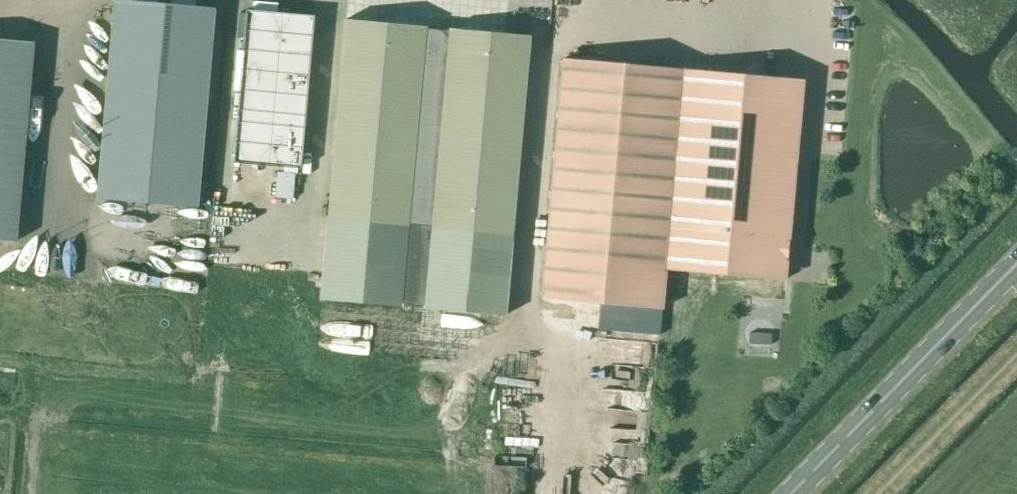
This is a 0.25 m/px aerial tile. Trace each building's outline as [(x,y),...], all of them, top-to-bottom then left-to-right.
[(97,199),(197,207),(214,8),(128,0),(114,0),(97,199)] [(235,162),(299,167),(312,17),(247,12),(235,162)] [(345,19),(320,299),(401,306),(401,304),(424,306),(424,308),(504,316),(530,36),(449,28),(449,31),(426,28),(426,26),(345,19)] [(33,43),(0,40),(0,240),(16,241),(33,43)] [(802,80),(563,58),(541,298),(661,309),(665,269),(784,280),(802,80)] [(126,228),(128,211),(104,208),(102,225),(126,228)] [(625,341),(651,341),(651,328),(625,328),(625,341)] [(643,472),(648,386),(615,384),(614,401),(612,400),(609,442),(621,443),(619,470),(643,472)] [(497,454),(516,455),(516,432),(498,432),(497,454)]
